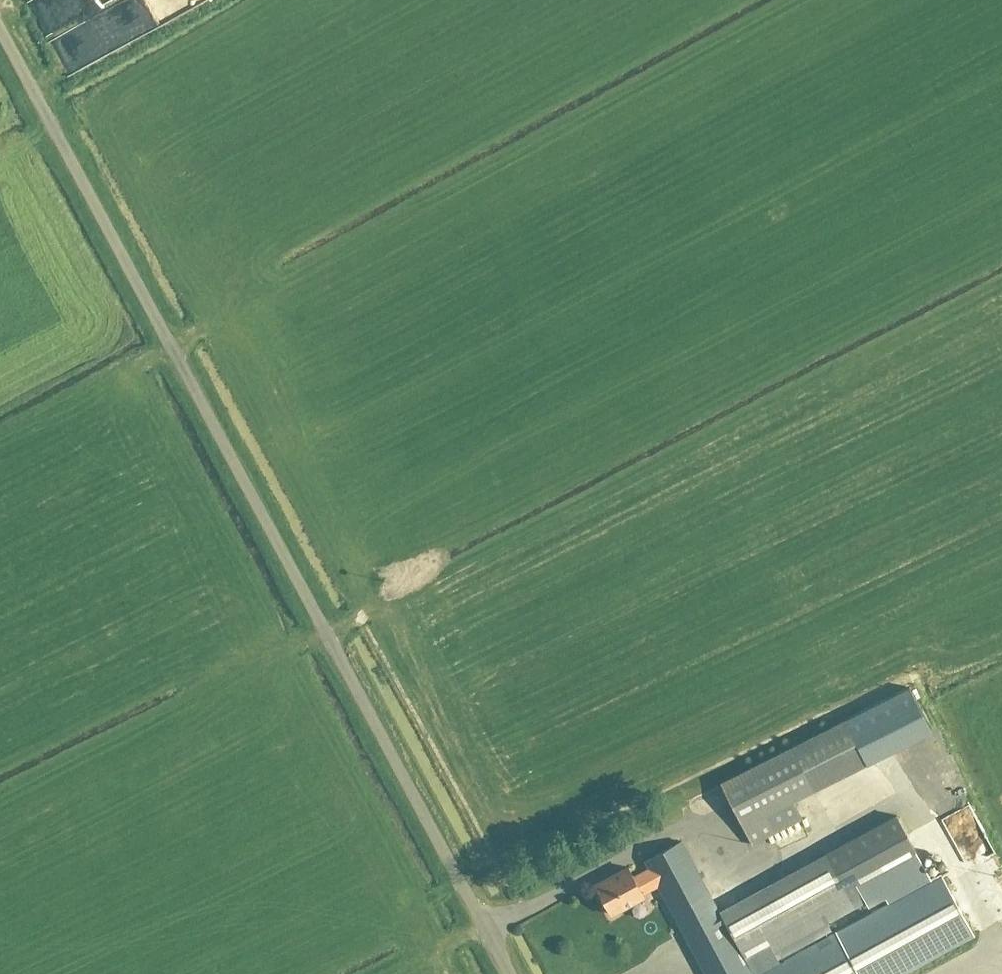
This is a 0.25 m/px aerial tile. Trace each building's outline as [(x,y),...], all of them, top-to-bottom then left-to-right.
[(55,49),(64,71),(123,48),(111,19),(83,30),(77,17),(92,11),(87,0),(32,0),(45,35),(69,25),(75,42),(55,49)] [(932,716),(911,719),(914,743),(935,740),(932,716)] [(722,784),(751,845),(777,832),(768,814),(869,765),(848,722),(722,784)] [(920,793),(927,804),(942,795),(936,784),(920,793)] [(594,886),(610,916),(643,898),(642,895),(657,887),(704,973),(903,973),(973,936),(944,875),(931,882),(925,871),(897,818),(826,856),(719,913),(697,873),(681,842),(644,862),(648,869),(632,878),(627,869),(594,886)]
